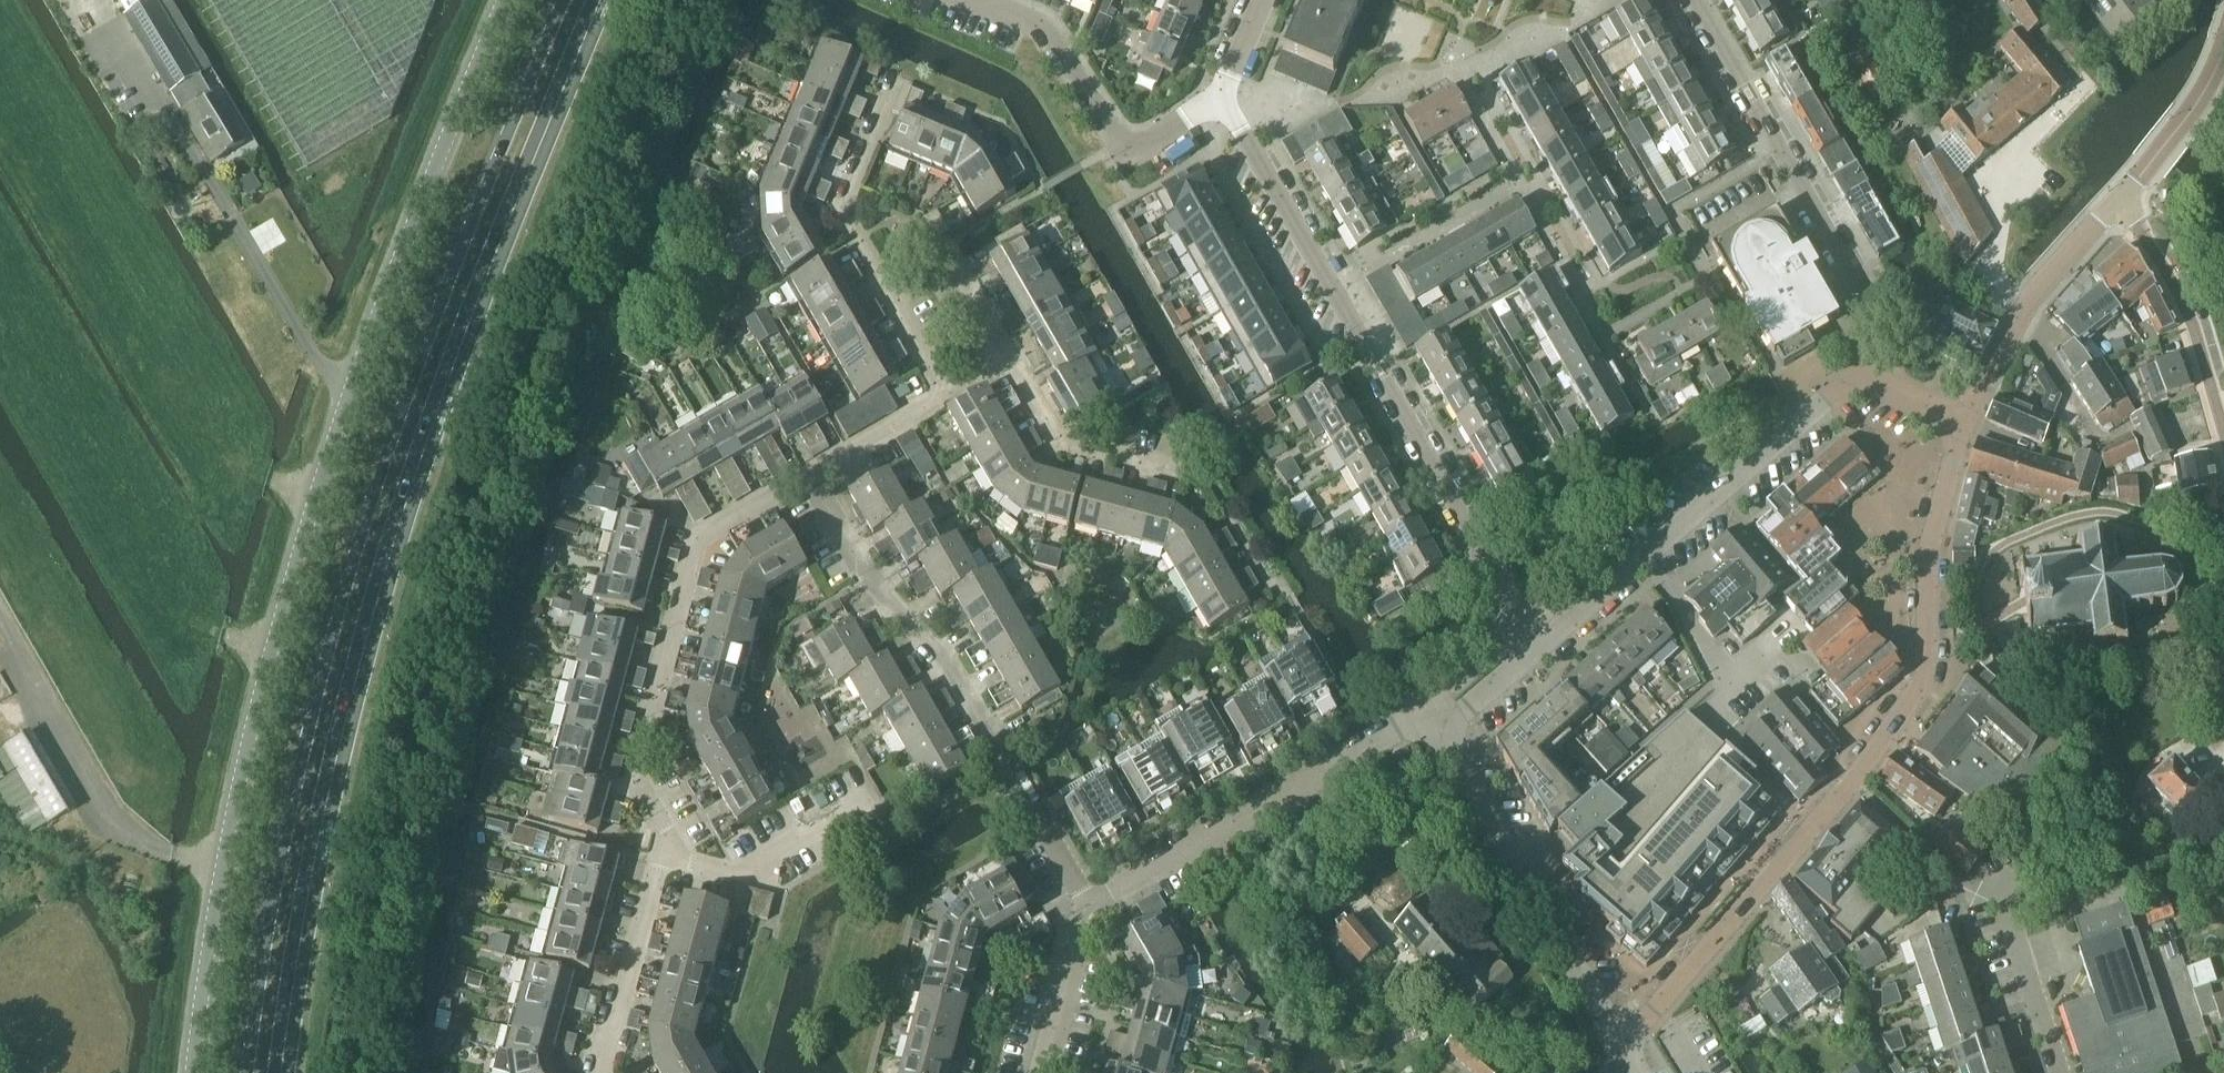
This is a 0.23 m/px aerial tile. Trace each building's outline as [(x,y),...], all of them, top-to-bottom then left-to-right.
[(156,0),(119,0),(127,14),(124,15),(212,162),(242,144),(212,94),(210,95),(199,77),(201,75),(156,0)] [(1094,8),(1098,0),(1074,0),(1094,8)] [(1099,16),(1107,20),(1115,0),(1106,0),(1099,16)] [(1162,16),(1192,29),(1202,5),(1190,0),(1169,0),(1162,16)] [(1289,56),(1293,58),(1304,62),(1314,67),(1325,71),(1333,75),(1335,71),(1364,0),(1312,0),(1289,56)] [(1734,10),(1752,0),(1728,0),(1734,10)] [(1734,10),(1747,32),(1774,17),(1764,0),(1752,0),(1734,10)] [(1833,3),(1840,15),(1862,2),(1862,1),(1861,0),(1839,0),(1833,3)] [(2069,85),(2028,35),(2047,18),(2036,0),(2003,0),(2020,28),(2001,45),(2025,75),(2000,95),(1993,85),(1984,91),(1992,101),(1984,107),(1981,102),(1966,113),(1961,107),(1941,123),(1949,135),(1934,147),(1938,152),(1924,162),(1913,142),(1899,150),(1964,266),(1990,233),(1961,177),(2069,85)] [(2100,26),(2122,10),(2114,0),(2081,0),(2100,26)] [(2100,26),(2116,47),(2118,46),(2160,14),(2149,0),(2114,0),(2122,10),(2100,26)] [(1616,17),(1607,22),(1620,45),(1630,39),(1657,23),(1644,1),(1616,17)] [(1774,17),(1747,32),(1761,56),(1788,40),(1796,35),(1784,13),(1775,18),(1774,17)] [(1099,16),(1089,40),(1103,46),(1113,22),(1107,20),(1099,16)] [(1162,16),(1153,39),(1182,51),(1192,29),(1162,16)] [(1657,23),(1630,39),(1642,61),(1670,45),(1657,23)] [(1575,33),(1568,37),(1584,65),(1591,61),(1575,33)] [(1148,50),(1137,77),(1156,85),(1162,71),(1172,76),(1182,51),(1153,39),(1143,35),(1138,45),(1148,50)] [(822,43),(813,65),(854,82),(859,70),(876,77),(880,67),(844,52),(847,43),(830,36),(826,45),(822,43)] [(742,41),(735,58),(747,63),(754,47),(742,41)] [(1642,61),(1632,67),(1645,89),(1683,67),(1670,45),(1642,61)] [(1793,110),(1817,96),(1795,58),(1790,50),(1765,65),(1779,89),(1781,88),(1793,110)] [(1282,53),(1273,74),(1284,79),(1293,58),(1289,56),(1282,53)] [(1866,53),(1850,62),(1872,102),(1888,93),(1866,53)] [(1293,58),(1284,79),(1295,83),(1304,62),(1293,58)] [(1574,59),(1562,66),(1566,74),(1579,67),(1574,59)] [(1591,61),(1584,65),(1597,87),(1604,83),(1591,61)] [(1304,62),(1295,83),(1305,88),(1314,67),(1304,62)] [(1512,105),(1544,87),(1532,64),(1499,83),(1512,105)] [(813,65),(804,86),(863,111),(866,102),(849,95),(854,82),(813,65)] [(1314,67),(1305,88),(1316,92),(1325,71),(1314,67)] [(1579,67),(1566,74),(1575,89),(1587,81),(1579,67)] [(1683,67),(1645,89),(1657,110),(1668,105),(1695,89),(1683,67)] [(1325,71),(1316,92),(1327,97),(1335,75),(1333,75),(1325,71)] [(1604,83),(1597,87),(1610,110),(1617,105),(1604,83)] [(804,86),(796,107),(837,124),(841,113),(859,120),(863,111),(804,86)] [(1526,129),(1558,110),(1544,87),(1512,105),(1526,129)] [(1680,127),(1708,111),(1695,89),(1668,105),(1680,127)] [(905,110),(889,150),(911,159),(928,118),(916,113),(924,95),(912,91),(904,110),(905,110)] [(1428,106),(1446,137),(1470,123),(1453,92),(1428,106)] [(730,96),(727,104),(735,107),(738,99),(730,96)] [(1820,156),(1843,142),(1817,96),(1793,110),(1800,121),(1800,122),(1798,122),(1812,145),(1813,146),(1814,146),(1820,156)] [(928,118),(911,159),(932,167),(956,109),(947,105),(940,123),(928,118)] [(1617,105),(1610,110),(1622,132),(1629,127),(1617,105)] [(1423,150),(1446,137),(1428,106),(1405,119),(1423,150)] [(1602,106),(1588,114),(1593,122),(1606,115),(1602,106)] [(796,107),(787,128),(846,152),(849,144),(832,136),(837,124),(796,107)] [(956,109),(932,167),(952,176),(969,135),(968,135),(958,130),(965,113),(956,109)] [(1540,153),(1572,135),(1558,110),(1526,129),(1540,153)] [(1340,141),(1344,138),(1351,134),(1339,111),(1327,118),(1340,141)] [(1391,111),(1385,115),(1398,138),(1405,134),(1391,111)] [(1680,127),(1671,132),(1684,154),(1693,149),(1720,133),(1708,111),(1680,127)] [(1606,115),(1593,122),(1602,137),(1615,129),(1606,115)] [(1332,145),(1340,141),(1327,118),(1315,125),(1328,147),(1332,145)] [(1316,154),(1328,147),(1315,125),(1303,131),(1316,154)] [(1629,127),(1622,132),(1635,154),(1642,149),(1629,127)] [(787,128),(778,149),(820,166),(824,154),(842,161),(846,152),(787,128)] [(969,135),(952,176),(953,176),(954,178),(992,155),(993,156),(997,146),(993,142),(984,148),(977,142),(982,133),(978,130),(968,135),(969,135)] [(1305,161),(1316,154),(1303,131),(1292,138),(1305,161)] [(1693,149),(1684,154),(1697,177),(1706,172),(1734,156),(1720,133),(1693,149)] [(1405,134),(1398,138),(1411,160),(1417,156),(1405,134)] [(1553,177),(1586,159),(1572,135),(1540,153),(1553,177)] [(1304,161),(1305,161),(1292,138),(1281,144),(1295,166),(1304,161)] [(1318,184),(1367,155),(1367,154),(1357,160),(1344,138),(1340,141),(1332,145),(1328,147),(1316,154),(1305,161),(1304,161),(1318,184)] [(1845,203),(1870,188),(1843,142),(1820,156),(1833,179),(1831,180),(1845,203)] [(778,149),(770,169),(828,194),(832,185),(814,178),(820,166),(778,149)] [(1642,149),(1635,154),(1647,176),(1655,171),(1642,149)] [(1628,153),(1615,161),(1621,170),(1634,163),(1628,153)] [(992,155),(954,178),(965,196),(1020,165),(1015,156),(998,166),(993,156),(992,155)] [(1331,206),(1367,185),(1360,173),(1373,165),(1367,155),(1318,184),(1331,206)] [(1417,156),(1411,160),(1419,173),(1423,182),(1430,178),(1425,169),(1417,156)] [(1567,201),(1599,182),(1586,159),(1553,177),(1567,201)] [(1485,175),(1478,162),(1465,170),(1472,182),(1485,175)] [(1634,163),(1621,170),(1628,184),(1641,176),(1634,163)] [(1020,165),(965,196),(977,217),(1015,195),(1008,182),(1024,173),(1020,165)] [(770,169),(761,191),(802,208),(807,195),(824,203),(828,194),(770,169)] [(1655,171),(1647,176),(1666,208),(1691,194),(1691,193),(1685,182),(1667,192),(1655,171)] [(1198,172),(1154,197),(1165,217),(1209,192),(1198,172)] [(1430,178),(1423,182),(1436,204),(1443,200),(1430,178)] [(1581,225),(1613,206),(1599,182),(1567,201),(1581,225)] [(1343,228),(1384,204),(1372,183),(1368,186),(1367,185),(1331,206),(1343,228)] [(1878,261),(1903,246),(1870,188),(1845,203),(1846,204),(1847,203),(1866,236),(1864,237),(1878,261)] [(802,208),(761,191),(763,234),(764,235),(802,213),(801,209),(802,208)] [(1209,192),(1165,217),(1166,218),(1174,213),(1184,231),(1176,236),(1176,237),(1220,212),(1209,192)] [(1655,201),(1643,207),(1649,217),(1661,210),(1655,201)] [(1493,217),(1511,249),(1536,235),(1517,203),(1493,217)] [(1384,204),(1343,228),(1356,250),(1397,226),(1384,204)] [(1595,249),(1627,230),(1613,206),(1581,225),(1595,249)] [(1661,210),(1649,217),(1657,232),(1669,225),(1661,210)] [(936,212),(924,219),(936,240),(948,233),(936,212)] [(1220,212),(1176,237),(1188,256),(1231,231),(1220,212)] [(802,213),(764,235),(775,255),(817,230),(812,222),(808,224),(802,213)] [(1776,215),(1713,251),(1727,274),(1728,273),(1783,368),(1814,350),(1806,336),(1819,328),(1826,304),(1810,276),(1818,271),(1813,262),(1806,249),(1797,254),(1788,238),(1789,238),(1776,215)] [(1487,263),(1511,249),(1493,217),(1469,231),(1487,263)] [(1132,221),(1124,225),(1130,237),(1138,232),(1132,221)] [(997,271),(981,280),(985,288),(1040,257),(1028,237),(1021,225),(995,241),(1001,252),(990,258),(997,271)] [(817,230),(775,255),(787,275),(825,252),(818,240),(821,238),(817,230)] [(1627,230),(1595,249),(1610,275),(1642,257),(1627,230)] [(1231,231),(1188,256),(1199,276),(1243,251),(1231,231)] [(1463,277),(1487,263),(1469,231),(1445,245),(1463,277)] [(1138,232),(1130,237),(1137,249),(1145,244),(1138,232)] [(728,245),(738,261),(758,249),(748,233),(728,245)] [(1439,291),(1463,277),(1445,245),(1420,260),(1439,291)] [(2127,245),(2093,277),(2099,286),(2122,314),(2136,304),(2138,308),(2143,305),(2159,336),(2177,326),(2157,286),(2127,245)] [(1243,251),(1199,276),(1210,295),(1254,270),(1243,251)] [(1165,254),(1154,260),(1160,272),(1172,265),(1165,254)] [(1547,255),(1535,261),(1541,271),(1541,272),(1553,266),(1547,255)] [(1040,257),(985,288),(990,297),(1007,288),(1014,301),(1052,279),(1040,257)] [(829,260),(791,282),(803,302),(857,271),(852,263),(836,272),(829,260)] [(1154,260),(1146,264),(1153,276),(1160,272),(1154,260)] [(1415,305),(1439,291),(1420,260),(1397,273),(1415,305)] [(1172,265),(1160,272),(1167,283),(1179,277),(1172,265)] [(1389,268),(1366,281),(1372,292),(1395,278),(1393,275),(1389,268)] [(1254,270),(1210,295),(1221,315),(1265,290),(1254,270)] [(857,271),(803,302),(814,322),(852,300),(846,288),(862,279),(857,271)] [(1160,272),(1153,276),(1159,288),(1167,283),(1160,272)] [(1397,273),(1393,275),(1395,278),(1401,289),(1408,301),(1411,307),(1415,305),(1397,273)] [(1510,276),(1499,283),(1505,294),(1516,287),(1510,276)] [(1531,316),(1563,297),(1550,276),(1519,294),(1531,316)] [(1395,278),(1372,292),(1378,302),(1401,289),(1395,278)] [(1020,310),(1003,320),(1009,329),(1063,297),(1052,279),(1014,301),(1020,310)] [(1499,283),(1488,289),(1494,298),(1494,300),(1505,294),(1499,283)] [(2066,307),(2054,319),(2076,341),(2060,354),(2075,378),(2071,380),(2102,428),(2109,432),(2130,420),(2129,419),(2138,415),(2102,359),(2105,357),(2092,340),(2094,338),(2093,337),(2122,314),(2099,286),(2070,309),(2066,307)] [(1920,288),(1898,334),(1926,348),(1948,302),(1920,288)] [(1401,289),(1378,302),(1385,314),(1408,301),(1401,289)] [(1265,290),(1221,315),(1232,334),(1276,309),(1265,290)] [(1063,297),(1009,329),(1013,336),(1029,327),(1036,339),(1074,317),(1063,297)] [(1545,340),(1577,322),(1563,297),(1531,316),(1545,340)] [(852,300),(814,322),(825,341),(880,310),(875,302),(859,311),(852,300)] [(1408,301),(1385,314),(1391,326),(1414,313),(1411,307),(1408,301)] [(1948,302),(1926,348),(1973,372),(1996,326),(1948,302)] [(1169,303),(1161,308),(1167,319),(1175,315),(1169,303)] [(1462,303),(1450,310),(1457,321),(1469,314),(1468,312),(1462,303)] [(1113,310),(1110,311),(1115,319),(1124,314),(1120,306),(1113,310)] [(1684,321),(1700,350),(1720,338),(1723,344),(1735,337),(1723,315),(1713,321),(1706,308),(1684,321)] [(1276,309),(1232,334),(1243,354),(1287,329),(1276,309)] [(765,310),(745,321),(751,333),(771,322),(765,310)] [(880,310),(825,341),(836,361),(875,339),(869,328),(885,319),(880,310)] [(1450,310),(1440,316),(1445,325),(1446,327),(1457,321),(1450,310)] [(1487,312),(1480,317),(1493,340),(1500,336),(1487,312)] [(1414,313),(1391,326),(1398,338),(1421,324),(1414,313)] [(1175,315),(1167,319),(1174,331),(1182,326),(1175,315)] [(1501,321),(1499,322),(1505,331),(1516,325),(1511,315),(1501,321)] [(1125,316),(1116,321),(1123,334),(1132,328),(1125,316)] [(1042,349),(1026,359),(1031,367),(1085,336),(1074,317),(1036,339),(1042,349)] [(1558,363),(1590,344),(1577,322),(1545,340),(1558,363)] [(1683,322),(1661,334),(1677,362),(1678,362),(1699,350),(1683,322)] [(1421,324),(1398,338),(1405,350),(1428,336),(1421,324)] [(1516,325),(1505,331),(1513,345),(1514,344),(1524,338),(1516,325)] [(737,328),(727,334),(732,343),(742,337),(737,328)] [(1287,329),(1243,354),(1254,373),(1298,348),(1287,329)] [(1646,359),(1636,365),(1651,390),(1683,371),(1678,362),(1677,362),(1661,334),(1639,347),(1646,359)] [(1430,376),(1461,358),(1448,335),(1416,353),(1430,376)] [(1085,336),(1031,367),(1036,375),(1052,366),(1058,376),(1058,377),(1086,361),(1087,363),(1095,358),(1097,356),(1085,336)] [(1500,336),(1493,340),(1506,363),(1513,359),(1500,336)] [(721,338),(708,346),(713,355),(727,347),(721,338)] [(1198,338),(1190,343),(1197,354),(1205,350),(1198,338)] [(875,339),(836,361),(848,380),(902,349),(898,341),(882,350),(875,339)] [(623,346),(621,350),(639,361),(642,355),(643,354),(628,345),(625,344),(623,346)] [(1573,387),(1604,369),(1590,344),(1558,363),(1573,387)] [(1298,348),(1254,373),(1266,394),(1310,369),(1298,348)] [(902,349),(848,380),(860,402),(872,395),(884,388),(898,380),(891,367),(907,358),(902,349)] [(1205,350),(1197,354),(1204,366),(1211,361),(1205,350)] [(1143,352),(1132,358),(1140,374),(1152,367),(1143,352)] [(2152,402),(2194,386),(2182,355),(2141,371),(2152,402)] [(1058,376),(1047,382),(1055,395),(1050,398),(1055,407),(1108,376),(1097,356),(1095,358),(1087,363),(1086,361),(1058,377),(1058,376)] [(1442,399),(1474,381),(1461,358),(1430,376),(1442,399)] [(1513,359),(1506,363),(1519,385),(1526,381),(1513,359)] [(1529,369),(1527,370),(1532,378),(1543,372),(1538,363),(1529,369)] [(1998,396),(1987,421),(2043,444),(2053,418),(2061,399),(2041,367),(2035,380),(2045,396),(2040,407),(2045,409),(2043,414),(1998,396)] [(1723,368),(1714,373),(1722,388),(1731,384),(1723,368)] [(1586,411),(1618,393),(1604,369),(1573,387),(1586,411)] [(1543,372),(1532,378),(1540,392),(1541,391),(1551,386),(1543,372)] [(1714,373),(1705,377),(1713,393),(1722,388),(1714,373)] [(1108,376),(1055,407),(1059,415),(1064,412),(1071,424),(1096,410),(1103,422),(1134,404),(1126,392),(1119,396),(1108,376)] [(1220,377),(1213,381),(1219,393),(1227,389),(1220,377)] [(806,381),(785,393),(821,454),(829,449),(816,426),(828,419),(806,381)] [(1474,381),(1442,399),(1456,422),(1487,404),(1474,381)] [(1526,381),(1519,385),(1532,409),(1539,405),(1526,381)] [(1148,382),(1135,389),(1141,400),(1154,393),(1148,382)] [(1304,398),(1292,405),(1307,431),(1350,406),(1336,382),(1305,400),(1304,398)] [(910,394),(905,386),(894,393),(899,401),(910,394)] [(986,388),(948,409),(971,451),(1011,429),(1003,416),(1019,407),(1010,391),(994,400),(986,387),(986,388)] [(1134,387),(1126,392),(1134,404),(1141,400),(1135,389),(1134,387)] [(884,388),(872,395),(885,418),(897,411),(897,410),(886,392),(884,388)] [(1227,389),(1219,393),(1226,405),(1233,400),(1227,389)] [(761,393),(740,404),(772,459),(780,454),(770,438),(780,432),(782,431),(766,404),(767,404),(761,393)] [(767,404),(766,404),(782,431),(780,432),(787,443),(799,435),(813,459),(821,454),(785,393),(767,404)] [(1618,393),(1586,411),(1602,439),(1633,420),(1618,393)] [(860,402),(873,425),(881,421),(885,418),(872,395),(860,402)] [(1662,401),(1653,406),(1658,415),(1662,422),(1671,417),(1671,416),(1682,410),(1673,396),(1662,402),(1662,401)] [(860,402),(847,409),(861,432),(864,430),(873,425),(860,402)] [(740,404),(720,416),(742,454),(754,447),(763,464),(772,459),(740,404)] [(1487,404),(1456,422),(1469,445),(1500,427),(1487,404)] [(1539,405),(1532,409),(1546,432),(1553,428),(1539,405)] [(1350,406),(1307,431),(1313,441),(1324,435),(1331,448),(1363,429),(1350,406)] [(1252,434),(1275,421),(1267,407),(1244,420),(1252,434)] [(847,409),(835,417),(848,440),(861,432),(847,409)] [(1556,417),(1555,418),(1560,427),(1572,420),(1567,411),(1556,417)] [(720,416),(701,427),(732,481),(740,477),(731,460),(742,454),(720,416)] [(2168,416),(2119,433),(2123,446),(2135,442),(2141,459),(2178,445),(2168,416)] [(1572,420),(1560,427),(1568,442),(1569,441),(1580,435),(1572,420)] [(701,427),(681,438),(703,476),(714,470),(724,486),(732,481),(701,427)] [(1500,427),(1469,445),(1482,468),(1514,451),(1500,427)] [(1558,454),(1541,464),(1548,477),(1573,463),(1563,447),(1553,428),(1546,432),(1558,454)] [(1011,429),(971,451),(982,470),(1037,438),(1033,430),(1016,439),(1011,429)] [(1363,429),(1331,448),(1345,471),(1377,453),(1363,429)] [(913,432),(897,441),(905,456),(908,461),(912,459),(925,452),(913,432)] [(681,438),(661,449),(693,504),(701,499),(692,483),(703,476),(681,438)] [(1037,438),(982,470),(993,489),(993,490),(1032,467),(1026,455),(1042,446),(1037,438)] [(1978,439),(1967,478),(1990,484),(2008,489),(2019,492),(2018,494),(2061,507),(2064,499),(2091,497),(2102,462),(2076,455),(2072,468),(1978,439)] [(1845,441),(1814,468),(1842,501),(1873,474),(1867,467),(1845,441)] [(638,456),(624,465),(641,496),(650,491),(655,487),(663,500),(675,492),(685,509),(693,504),(661,449),(659,444),(638,456)] [(1284,445),(1266,455),(1269,462),(1287,452),(1284,445)] [(1514,451),(1482,468),(1496,493),(1527,475),(1535,471),(1521,446),(1514,451)] [(925,452),(912,459),(924,479),(936,472),(925,452)] [(1377,453),(1345,471),(1358,494),(1390,476),(1377,453)] [(2191,512),(2188,493),(2216,489),(2210,455),(2176,461),(2180,486),(2155,491),(2158,513),(2168,511),(2169,515),(2191,512)] [(1291,459),(1275,470),(1280,477),(1297,468),(1291,459)] [(1032,467),(993,490),(1021,513),(1026,514),(1038,471),(1036,470),(1033,468),(1032,467)] [(587,468),(583,483),(606,489),(610,474),(587,468)] [(1038,471),(1026,514),(1048,520),(1061,471),(1050,468),(1049,474),(1038,471)] [(1297,468),(1280,477),(1287,487),(1303,477),(1297,468)] [(1814,468),(1784,493),(1813,527),(1813,526),(1826,515),(1828,513),(1842,501),(1814,468)] [(1087,484),(1075,528),(1098,534),(1114,471),(1106,469),(1101,488),(1087,484)] [(1061,471),(1048,520),(1068,526),(1080,483),(1066,479),(1068,473),(1061,471)] [(1114,471),(1098,534),(1122,540),(1133,497),(1119,493),(1125,474),(1114,471)] [(888,472),(849,494),(856,506),(851,509),(857,518),(900,493),(888,472)] [(1390,476),(1358,494),(1372,517),(1403,499),(1390,476)] [(1955,520),(1955,522),(1979,528),(1981,519),(1992,522),(1998,502),(1986,498),(1990,484),(1967,478),(1955,520)] [(2137,479),(2115,480),(2118,505),(2139,511),(2137,479)] [(1133,497),(1122,540),(1143,546),(1159,483),(1150,481),(1145,500),(1133,497)] [(1159,483),(1143,546),(1164,551),(1165,553),(1175,508),(1163,505),(1168,485),(1159,483)] [(594,488),(589,504),(601,508),(600,510),(614,514),(619,496),(594,488)] [(988,488),(975,496),(977,499),(990,492),(988,488)] [(2008,489),(2005,500),(2016,503),(2018,494),(2019,492),(2008,489)] [(950,490),(939,497),(944,505),(955,499),(950,490)] [(900,493),(857,518),(861,526),(866,523),(872,534),(922,505),(922,504),(910,511),(900,493)] [(1776,519),(1760,533),(1807,587),(1807,588),(1829,568),(1829,569),(1841,559),(1813,526),(1813,527),(1784,493),(1767,508),(1776,519)] [(1403,499),(1372,517),(1385,540),(1378,544),(1379,544),(1417,522),(1403,499)] [(1175,508),(1165,553),(1203,528),(1205,519),(1202,517),(1194,522),(1189,518),(1184,515),(1187,506),(1182,502),(1175,508)] [(922,505),(872,534),(873,535),(884,529),(890,539),(874,548),(879,557),(934,525),(922,505)] [(1313,509),(1297,518),(1302,526),(1318,517),(1313,509)] [(624,514),(617,538),(665,551),(666,550),(668,541),(663,539),(666,526),(624,514)] [(767,530),(780,522),(775,514),(762,522),(767,530)] [(1318,517),(1302,526),(1308,534),(1323,526),(1318,517)] [(1417,522),(1379,544),(1390,569),(1392,567),(1430,546),(1417,522)] [(1953,543),(1953,546),(1974,546),(1979,528),(1955,522),(1953,543)] [(563,523),(560,533),(574,537),(577,527),(563,523)] [(934,525),(879,557),(883,564),(899,555),(907,568),(957,539),(956,536),(944,543),(934,525)] [(737,547),(753,538),(746,527),(730,536),(737,547)] [(1203,528),(1165,553),(1175,572),(1231,540),(1226,531),(1209,540),(1203,528)] [(743,554),(766,593),(808,569),(785,530),(743,554)] [(1742,647),(1775,618),(1763,604),(1787,583),(1741,530),(1713,555),(1723,567),(1685,600),(1703,620),(1699,624),(1713,641),(1727,629),(1742,647)] [(988,531),(975,538),(982,550),(994,542),(988,531)] [(2081,555),(2020,563),(2030,638),(2091,630),(2092,644),(2126,640),(2122,609),(2160,604),(2174,598),(2181,586),(2180,575),(2171,566),(2155,563),(2116,566),(2112,535),(2078,539),(2081,555)] [(617,538),(612,559),(654,571),(657,558),(663,560),(665,551),(617,538)] [(1073,538),(1070,549),(1078,552),(1081,540),(1073,538)] [(957,539),(907,568),(907,569),(919,562),(924,572),(908,581),(914,591),(969,559),(957,539)] [(1231,540),(1175,572),(1186,590),(1225,568),(1219,557),(1236,547),(1231,540)] [(1351,546),(1334,556),(1340,564),(1356,555),(1351,546)] [(1430,546),(1392,567),(1404,592),(1444,570),(1430,546)] [(1953,546),(1952,565),(1974,564),(1974,546),(1953,546)] [(1056,572),(1061,554),(1039,548),(1035,566),(1056,572)] [(725,578),(724,581),(766,593),(743,554),(725,578)] [(1529,554),(1519,559),(1525,569),(1534,563),(1529,554)] [(546,555),(544,564),(557,567),(559,559),(546,555)] [(1356,555),(1340,564),(1345,572),(1361,564),(1356,555)] [(612,559),(606,581),(654,594),(656,584),(651,583),(654,571),(612,559)] [(969,559),(914,591),(918,598),(934,588),(941,600),(952,594),(953,596),(992,573),(991,571),(979,578),(969,559)] [(544,565),(540,576),(547,578),(553,574),(554,568),(544,565)] [(1225,568),(1186,590),(1198,611),(1253,579),(1248,570),(1232,579),(1225,568)] [(1807,587),(1786,604),(1814,636),(1814,637),(1848,607),(1852,604),(1844,594),(1848,591),(1829,569),(1829,568),(1807,588),(1807,587)] [(703,571),(698,590),(710,593),(716,574),(703,571)] [(958,606),(943,615),(948,624),(1003,592),(992,573),(953,596),(958,606)] [(600,579),(593,602),(642,616),(646,602),(651,604),(654,594),(606,581),(600,579)] [(1253,579),(1198,611),(1210,631),(1249,609),(1241,596),(1258,586),(1253,579)] [(755,635),(766,593),(724,581),(712,624),(755,635)] [(1363,595),(1374,589),(1369,581),(1357,587),(1362,595),(1363,595)] [(1003,592),(948,624),(952,631),(968,622),(975,634),(1014,611),(1003,592)] [(1380,620),(1403,608),(1395,594),(1371,608),(1380,620)] [(575,596),(572,606),(585,609),(588,599),(575,596)] [(555,601),(552,610),(583,618),(585,609),(572,606),(555,601)] [(837,603),(825,610),(829,617),(842,610),(837,603)] [(690,618),(703,621),(706,609),(693,605),(690,618)] [(1814,636),(1802,647),(1829,678),(1829,679),(1875,639),(1872,635),(1848,607),(1814,637),(1814,636)] [(981,645),(965,654),(971,663),(1026,631),(1014,611),(975,634),(981,645)] [(1646,614),(1625,632),(1650,660),(1648,662),(1658,674),(1664,668),(1661,665),(1672,655),(1674,652),(1674,647),(1673,644),(1671,641),(1646,614)] [(698,636),(703,621),(690,618),(686,632),(698,636)] [(589,619),(582,642),(631,656),(635,643),(653,648),(656,638),(589,619)] [(536,622),(534,629),(542,632),(544,625),(536,622)] [(743,680),(755,635),(712,624),(700,668),(743,680)] [(852,624),(814,646),(826,667),(881,634),(876,626),(859,636),(852,624)] [(1026,631),(971,663),(975,670),(990,661),(1003,684),(988,693),(993,701),(1048,670),(1033,644),(1046,637),(1039,624),(1026,631)] [(1625,632),(1606,650),(1630,677),(1628,679),(1638,691),(1644,686),(1635,673),(1648,662),(1650,660),(1625,632)] [(881,634),(826,667),(838,687),(849,681),(876,665),(876,664),(869,652),(885,643),(881,634)] [(1829,678),(1809,695),(1838,728),(1904,672),(1875,639),(1829,679),(1829,678)] [(582,642),(577,664),(644,682),(647,673),(628,668),(631,656),(582,642)] [(1313,648),(1289,662),(1315,707),(1339,694),(1336,689),(1313,648)] [(678,662),(691,665),(694,653),(681,650),(678,662)] [(1283,650),(1259,664),(1265,675),(1292,721),(1315,707),(1289,662),(1283,650)] [(1606,650),(1586,667),(1610,695),(1608,697),(1618,709),(1624,704),(1616,690),(1628,679),(1630,677),(1606,650)] [(876,665),(849,681),(860,700),(915,668),(910,660),(894,669),(887,657),(876,664),(876,665)] [(686,680),(691,665),(678,662),(674,676),(686,680)] [(571,685),(571,687),(619,700),(623,687),(641,692),(644,682),(577,664),(576,665),(578,665),(572,686),(571,685)] [(1586,667),(1565,686),(1590,713),(1591,712),(1608,697),(1610,695),(1586,667)] [(731,724),(743,680),(700,668),(688,713),(731,724)] [(915,668),(860,700),(873,722),(884,715),(912,699),(910,697),(904,686),(920,676),(915,668)] [(1917,750),(1916,751),(1946,773),(1941,778),(1940,780),(2001,823),(2011,830),(2062,743),(2007,695),(1979,669),(1955,699),(1958,701),(1917,750)] [(1048,670),(993,701),(994,703),(998,709),(1013,701),(1020,713),(1032,706),(1037,714),(1062,700),(1057,692),(1060,690),(1048,670)] [(511,671),(508,679),(520,682),(523,674),(511,671)] [(1265,675),(1242,688),(1275,746),(1299,732),(1292,721),(1265,675)] [(1695,677),(1677,688),(1683,694),(1700,685),(1695,677)] [(1565,686),(1495,748),(1550,836),(1557,828),(1586,804),(1547,760),(1595,717),(1591,712),(1590,713),(1565,686)] [(571,687),(565,708),(572,710),(632,727),(635,717),(616,711),(619,700),(571,687)] [(1242,688),(1218,702),(1251,760),(1275,746),(1242,688)] [(912,699),(884,715),(895,733),(950,701),(945,693),(929,703),(922,691),(910,697),(912,699)] [(1799,803),(1828,778),(1818,766),(1838,748),(1788,692),(1759,717),(1766,724),(1745,742),(1799,803)] [(678,714),(682,696),(670,693),(665,711),(678,714)] [(950,701),(895,733),(906,753),(945,731),(938,719),(955,710),(950,701)] [(1209,707),(1185,721),(1211,767),(1236,753),(1209,707)] [(513,708),(511,715),(519,717),(520,710),(513,708)] [(572,710),(566,731),(608,743),(611,731),(630,736),(632,727),(572,710)] [(1179,710),(1155,723),(1161,734),(1162,734),(1188,780),(1211,767),(1185,721),(1179,710)] [(826,712),(819,716),(822,720),(829,716),(826,712)] [(691,745),(731,724),(688,713),(687,716),(691,745)] [(1586,804),(1557,828),(1558,829),(1579,852),(1563,867),(1581,884),(1571,891),(1576,896),(1575,897),(1590,910),(1591,909),(1611,926),(1605,933),(1620,946),(1621,944),(1632,953),(1630,955),(1646,969),(1660,953),(1658,951),(1667,941),(1669,942),(1681,928),(1680,926),(1689,916),(1691,917),(1703,903),(1702,901),(1721,879),(1723,881),(1747,853),(1745,851),(1755,841),(1756,842),(1769,828),(1767,826),(1776,816),(1768,809),(1770,807),(1722,765),(1730,754),(1685,715),(1634,760),(1586,804)] [(830,718),(822,722),(826,730),(835,726),(830,718)] [(731,724),(691,745),(716,787),(754,765),(731,725),(731,724)] [(496,727),(494,735),(504,738),(506,730),(496,727)] [(1626,729),(1615,739),(1628,753),(1639,743),(1626,729)] [(566,731),(560,753),(621,770),(623,760),(605,755),(608,743),(566,731)] [(945,731),(906,753),(918,773),(973,741),(968,733),(952,742),(945,731)] [(1604,732),(1583,751),(1606,776),(1627,757),(1604,732)] [(0,749),(0,782),(0,783),(0,802),(14,828),(18,832),(26,838),(28,837),(73,810),(28,733),(0,749)] [(1161,734),(1138,748),(1171,806),(1195,792),(1188,780),(1162,734),(1161,734)] [(500,738),(497,749),(505,751),(508,741),(500,738)] [(973,741),(918,773),(930,793),(969,771),(961,759),(978,749),(973,741)] [(679,770),(691,764),(682,748),(670,755),(679,770)] [(1138,748),(1114,762),(1147,820),(1171,806),(1138,748)] [(560,753),(553,776),(566,780),(567,779),(596,787),(597,785),(600,774),(618,779),(621,770),(560,753)] [(1896,754),(1877,778),(1903,796),(1911,785),(1909,783),(1912,779),(1915,781),(1922,772),(1896,754)] [(2184,819),(2207,798),(2174,762),(2151,783),(2169,803),(2165,807),(2177,821),(2181,817),(2184,819)] [(754,765),(716,787),(738,826),(777,803),(754,765)] [(1106,766),(1082,780),(1115,838),(1139,824),(1106,766)] [(491,771),(489,780),(501,783),(503,774),(491,771)] [(1911,785),(1903,796),(1934,819),(1954,795),(1922,772),(1915,781),(1912,779),(1909,783),(1911,785)] [(553,776),(548,797),(622,817),(624,807),(606,802),(609,789),(597,785),(596,787),(567,779),(566,780),(553,776)] [(696,799),(707,792),(700,779),(688,786),(696,799)] [(1082,780),(1058,794),(1067,809),(1091,852),(1115,838),(1082,780)] [(707,792),(696,799),(702,810),(714,803),(707,792)] [(890,796),(882,801),(890,815),(895,812),(898,810),(890,796)] [(548,797),(541,820),(597,835),(601,821),(619,826),(622,817),(548,797)] [(822,810),(828,807),(823,798),(817,802),(822,810)] [(1859,805),(1795,880),(1837,916),(1830,925),(1850,942),(1880,907),(1855,885),(1896,836),(1859,805)] [(722,818),(711,825),(720,841),(720,840),(731,834),(729,831),(722,818)] [(1407,822),(1390,837),(1420,871),(1437,856),(1407,822)] [(501,823),(498,834),(506,836),(509,825),(501,823)] [(2001,823),(1990,843),(2000,849),(2011,830),(2001,823)] [(1932,847),(1934,849),(1967,875),(1984,854),(1949,826),(1932,847)] [(516,827),(511,846),(534,852),(539,834),(539,833),(516,827)] [(576,848),(570,872),(613,883),(616,870),(622,871),(625,861),(576,848)] [(491,860),(488,870),(500,873),(503,863),(491,860)] [(968,897),(990,935),(1027,914),(1025,912),(1039,904),(1016,863),(999,873),(1002,877),(968,897)] [(570,872),(564,894),(612,907),(615,896),(610,895),(613,883),(570,872)] [(1780,989),(1759,1004),(1777,1029),(1798,1015),(1798,1016),(1821,1000),(1826,1006),(1831,1008),(1840,1002),(1840,997),(1836,991),(1849,981),(1833,959),(1845,951),(1833,934),(1830,937),(1790,880),(1772,900),(1808,951),(1771,976),(1780,989)] [(716,906),(715,908),(729,912),(735,887),(722,883),(716,904),(716,906)] [(735,887),(729,912),(730,912),(742,915),(748,890),(735,887)] [(673,912),(678,893),(665,890),(660,908),(673,912)] [(748,890),(742,915),(754,918),(761,894),(748,890)] [(564,894),(558,915),(601,927),(604,914),(610,915),(612,907),(564,894)] [(761,894),(754,918),(756,919),(767,922),(773,897),(761,894)] [(1135,928),(1120,937),(1127,950),(1122,953),(1127,961),(1170,936),(1158,916),(1166,911),(1157,894),(1148,899),(1136,906),(1141,916),(1145,922),(1135,928)] [(985,938),(990,935),(968,897),(964,900),(942,927),(941,931),(983,945),(985,938)] [(686,898),(674,944),(717,956),(730,912),(729,912),(715,908),(716,906),(686,898)] [(1464,942),(1425,898),(1395,925),(1472,1013),(1512,978),(1501,965),(1500,956),(1478,931),(1464,942)] [(2166,898),(2142,907),(2145,916),(2169,908),(2166,898)] [(2126,904),(2075,921),(2083,946),(2079,948),(2094,996),(2062,1006),(2081,1063),(2084,1072),(2183,1072),(2180,1063),(2136,929),(2134,930),(2126,904)] [(2145,916),(2148,927),(2174,918),(2170,908),(2169,908),(2145,916)] [(558,915),(552,937),(600,950),(603,940),(598,938),(601,927),(558,915)] [(1359,964),(1379,946),(1354,916),(1333,933),(1359,964)] [(1042,917),(1018,931),(1025,943),(1049,929),(1042,917)] [(913,924),(909,939),(919,942),(923,927),(913,924)] [(655,925),(651,938),(664,942),(668,928),(655,925)] [(1915,964),(1963,948),(1954,950),(1950,938),(1959,935),(1956,926),(1908,942),(1915,964)] [(2169,926),(2160,929),(2164,944),(2174,941),(2169,926)] [(972,985),(983,945),(941,931),(929,973),(972,985)] [(536,933),(530,954),(547,958),(546,959),(589,971),(593,957),(598,959),(600,950),(552,937),(536,933)] [(494,943),(493,945),(507,949),(510,939),(496,935),(494,943)] [(1170,936),(1127,961),(1132,970),(1137,967),(1143,977),(1180,955),(1178,951),(1170,936)] [(651,938),(648,952),(661,955),(664,942),(651,938)] [(992,946),(989,958),(1003,962),(1005,954),(1010,951),(1003,939),(992,946)] [(2174,941),(2165,944),(2169,958),(2179,955),(2174,941)] [(674,944),(662,988),(705,1000),(717,956),(674,944)] [(1855,944),(1846,950),(1853,960),(1861,954),(1855,944)] [(481,947),(480,952),(505,958),(507,949),(493,945),(492,950),(481,947)] [(1878,945),(1854,959),(1863,976),(1887,962),(1878,945)] [(1922,986),(1961,973),(1957,960),(1966,957),(1963,948),(1915,964),(1922,986)] [(735,949),(733,958),(742,961),(745,951),(735,949)] [(1180,955),(1143,977),(1144,983),(1187,994),(1186,993),(1202,991),(1199,969),(1200,969),(1199,959),(1193,949),(1180,955)] [(531,964),(524,988),(586,1005),(589,994),(570,989),(574,976),(531,964)] [(643,969),(639,982),(652,986),(656,973),(643,969)] [(960,1030),(972,985),(929,973),(917,1018),(960,1030)] [(1929,1007),(1977,991),(1974,982),(1965,984),(1961,973),(1922,986),(1929,1007)] [(468,975),(466,985),(479,989),(481,978),(468,975)] [(985,975),(981,987),(995,991),(998,978),(985,975)] [(639,982),(635,995),(649,999),(652,986),(639,982)] [(1123,989),(1120,1000),(1181,1016),(1187,995),(1187,994),(1144,983),(1141,993),(1123,989)] [(2201,1015),(2218,1009),(2209,983),(2192,988),(2201,1015)] [(981,987),(977,1002),(991,1006),(995,991),(981,987)] [(1895,987),(1881,991),(1882,999),(1897,994),(1895,987)] [(524,988),(518,1011),(561,1022),(565,1008),(583,1013),(586,1005),(524,988)] [(662,988),(649,1032),(650,1034),(696,1048),(693,1044),(705,1000),(662,988)] [(717,991),(716,995),(719,999),(728,1001),(731,999),(732,995),(730,991),(721,989),(717,991)] [(1240,990),(1232,1002),(1244,1009),(1251,997),(1240,990)] [(1937,1029),(1976,1016),(1971,1003),(1980,1000),(1977,991),(1929,1007),(1937,1029)] [(1897,994),(1882,999),(1883,1013),(1884,1012),(1902,1006),(1897,994)] [(2215,999),(2222,1020),(2223,1020),(2223,996),(2215,999)] [(1120,1000),(1118,1008),(1136,1013),(1132,1027),(1175,1038),(1175,1037),(1183,1039),(1189,1019),(1181,1016),(1120,1000)] [(442,1001),(440,1011),(447,1012),(449,1003),(442,1001)] [(518,1011),(512,1032),(574,1048),(577,1038),(558,1033),(561,1022),(518,1011)] [(639,1034),(644,1016),(631,1012),(626,1030),(639,1034)] [(1944,1051),(2006,1031),(2003,1020),(1980,1027),(1976,1016),(1937,1029),(1944,1051)] [(948,1072),(960,1030),(917,1018),(905,1061),(948,1072)] [(969,1032),(983,1036),(986,1023),(973,1019),(969,1032)] [(1111,1033),(1108,1044),(1169,1060),(1175,1038),(1132,1027),(1129,1038),(1111,1033)] [(2210,1028),(2204,1030),(2215,1062),(2220,1060),(2210,1028)] [(2002,1041),(2009,1039),(2006,1031),(1944,1051),(1944,1052),(1950,1050),(1957,1072),(1969,1068),(1969,1067),(1968,1067),(1981,1063),(2006,1054),(2002,1041)] [(512,1032),(506,1052),(550,1064),(553,1052),(572,1057),(574,1048),(512,1032)] [(979,1050),(983,1036),(969,1032),(965,1046),(979,1050)] [(1899,1033),(1882,1040),(1885,1046),(1902,1040),(1899,1033)] [(650,1034),(653,1063),(659,1072),(667,1072),(698,1053),(696,1048),(650,1034)] [(1470,1071),(1472,1072),(1498,1072),(1500,1071),(1483,1056),(1458,1034),(1445,1049),(1461,1063),(1462,1064),(1470,1071)] [(1902,1040),(1885,1046),(1891,1056),(1893,1055),(1906,1051),(1902,1040)] [(1248,1041),(1245,1054),(1258,1057),(1261,1045),(1248,1041)] [(1106,1052),(1124,1057),(1121,1068),(1120,1070),(1130,1072),(1165,1072),(1169,1060),(1108,1044),(1106,1052)] [(493,1072),(498,1072),(543,1072),(551,1069),(550,1069),(550,1064),(506,1052),(499,1050),(493,1072)] [(667,1072),(710,1072),(698,1053),(667,1072)] [(2019,1063),(2010,1066),(2006,1055),(1981,1063),(1969,1067),(1969,1068),(1970,1072),(2022,1072),(2019,1063)] [(948,1072),(905,1061),(902,1072),(948,1072)] [(958,1072),(972,1072),(974,1067),(960,1063),(958,1072)] [(1120,1070),(1121,1068),(1108,1064),(1105,1072),(1130,1072),(1120,1070)]
